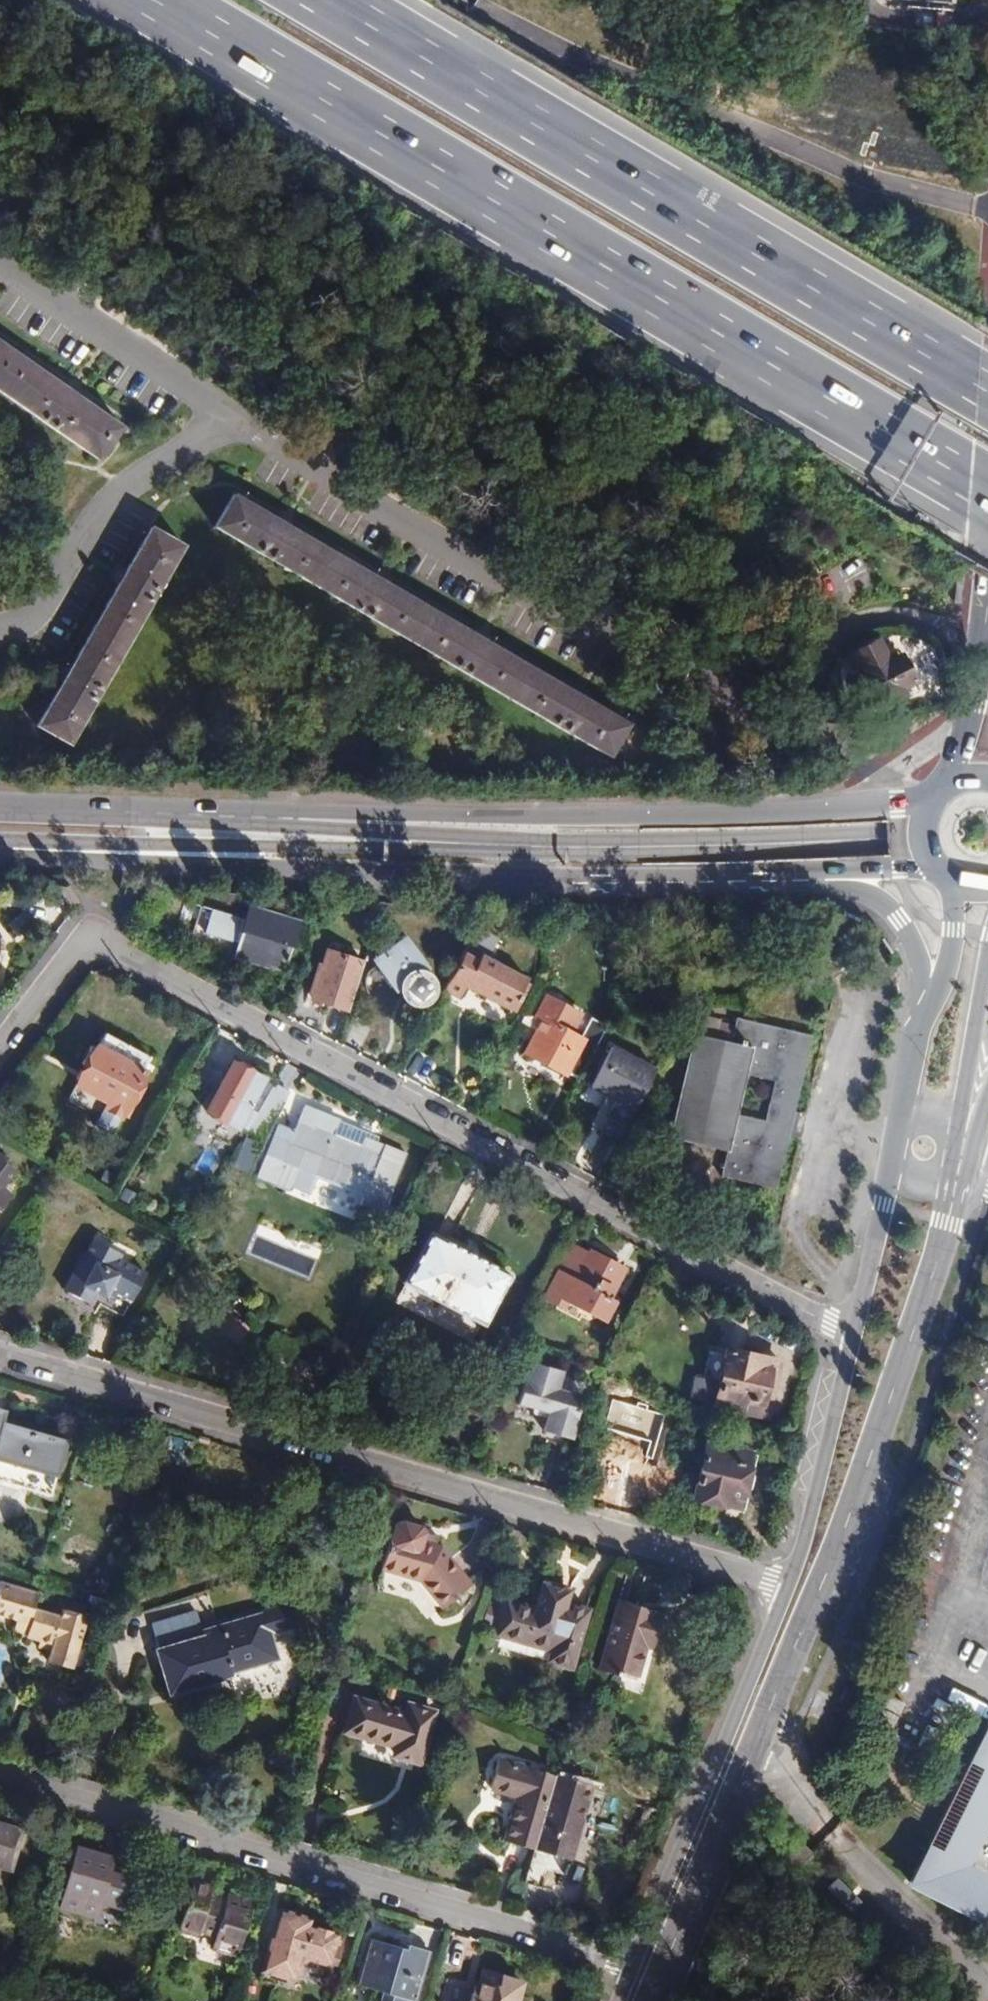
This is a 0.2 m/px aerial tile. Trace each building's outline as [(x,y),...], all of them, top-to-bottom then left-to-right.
[(120,428),(74,396),(77,392),(71,388),(65,384),(62,388),(0,346),(0,395),(97,462),(120,428)] [(609,754),(628,721),(583,696),(586,692),(579,688),(572,684),(570,688),(486,639),(488,636),(481,632),(476,629),(473,633),(386,583),(388,579),(382,576),(377,572),(375,576),(289,527),(290,523),(284,520),(277,516),(276,519),(230,494),(212,526),(609,754)] [(182,546),(148,527),(123,571),(120,569),(116,575),(112,582),(116,585),(67,669),(63,667),(59,673),(55,680),(59,683),(34,727),(66,745),(182,546)] [(882,654),(876,642),(852,653),(863,674),(858,677),(860,682),(858,688),(862,696),(867,696),(870,700),(874,698),(879,704),(882,702),(888,704),(896,700),(896,696),(901,693),(898,686),(912,679),(900,657),(882,654)] [(235,944),(248,906),(246,906),(242,919),(199,906),(192,931),(235,944)] [(296,920),(248,906),(235,944),(232,956),(282,971),(296,920)] [(506,942),(478,927),(447,984),(461,991),(466,982),(512,1007),(528,976),(497,959),(506,942)] [(424,969),(421,968),(421,965),(420,962),(418,955),(414,949),(405,944),(398,942),(392,943),(384,947),(382,949),(378,957),(377,963),(378,973),(381,978),(387,984),(394,987),(398,988),(399,995),(401,997),(405,1001),(414,1005),(417,1006),(424,1005),(430,1000),(434,995),(437,988),(435,980),(432,974),(424,969)] [(347,1007),(362,959),(327,948),(323,963),(319,962),(311,989),(314,990),(312,996),(347,1007)] [(580,1077),(606,1025),(591,1017),(580,1038),(571,1033),(580,1014),(547,997),(537,1016),(543,1020),(526,1052),(564,1073),(566,1070),(580,1077)] [(729,1042),(688,1034),(667,1140),(724,1151),(719,1178),(777,1190),(809,1034),(734,1019),(729,1042)] [(151,1056),(105,1030),(97,1045),(95,1044),(94,1047),(90,1044),(80,1062),(84,1064),(66,1098),(100,1115),(104,1108),(121,1117),(146,1071),(143,1069),(151,1056)] [(620,1136),(656,1068),(610,1044),(590,1084),(615,1097),(599,1126),(620,1136)] [(275,1082),(277,1078),(266,1072),(262,1078),(233,1060),(204,1110),(237,1129),(249,1107),(257,1112),(275,1082)] [(294,1093),(275,1082),(257,1112),(244,1134),(264,1144),(294,1093)] [(346,1121),(309,1105),(298,1130),(286,1125),(264,1174),(282,1182),(283,1179),(298,1185),(299,1182),(315,1189),(322,1172),(366,1192),(361,1204),(382,1213),(408,1152),(369,1134),(364,1145),(340,1135),(346,1121)] [(112,1134),(121,1117),(104,1108),(100,1115),(97,1114),(93,1123),(112,1134)] [(369,1134),(370,1131),(346,1121),(340,1135),(364,1145),(369,1134)] [(243,1137),(230,1166),(248,1174),(261,1145),(243,1137)] [(0,1154),(0,1185),(13,1167),(2,1159),(3,1156),(0,1154)] [(9,1195),(0,1188),(0,1206),(9,1195)] [(506,1276),(424,1236),(399,1286),(482,1325),(506,1276)] [(118,1252),(93,1239),(83,1258),(79,1256),(62,1290),(88,1303),(95,1291),(104,1296),(108,1287),(130,1299),(143,1272),(115,1258),(118,1252)] [(585,1256),(570,1247),(542,1299),(559,1307),(562,1300),(602,1320),(612,1300),(605,1297),(621,1267),(588,1250),(585,1256)] [(240,1353),(253,1340),(236,1322),(222,1335),(240,1353)] [(709,1341),(701,1375),(719,1378),(727,1345),(709,1341)] [(719,1378),(701,1375),(693,1373),(688,1394),(767,1413),(772,1392),(769,1392),(777,1356),(727,1345),(719,1378)] [(541,1432),(546,1433),(564,1438),(568,1440),(580,1399),(554,1391),(560,1371),(529,1362),(517,1403),(547,1412),(541,1432)] [(53,1477),(63,1443),(0,1423),(0,1461),(53,1477)] [(564,1438),(546,1433),(544,1441),(562,1446),(564,1438)] [(190,1444),(167,1437),(160,1459),(184,1467),(190,1444)] [(756,1451),(706,1439),(694,1495),(744,1506),(756,1451)] [(463,1580),(433,1547),(428,1546),(431,1536),(417,1532),(413,1525),(394,1520),(387,1524),(374,1567),(420,1580),(438,1602),(463,1580)] [(45,1664),(69,1672),(84,1619),(60,1611),(58,1618),(31,1610),(35,1595),(0,1584),(0,1617),(14,1622),(11,1633),(24,1637),(24,1639),(38,1643),(35,1649),(48,1653),(45,1664)] [(564,1604),(567,1593),(540,1586),(533,1611),(506,1603),(496,1635),(549,1652),(546,1661),(568,1668),(586,1611),(564,1604)] [(619,1600),(600,1663),(636,1673),(644,1647),(651,1649),(662,1616),(654,1614),(655,1611),(619,1600)] [(223,1634),(158,1652),(170,1695),(237,1676),(236,1671),(283,1658),(276,1632),(299,1626),(293,1605),(268,1612),(269,1615),(221,1628),(223,1634)] [(636,1673),(600,1663),(598,1670),(619,1677),(620,1673),(635,1677),(636,1673)] [(405,1715),(367,1704),(358,1733),(396,1745),(393,1754),(417,1761),(432,1713),(408,1705),(405,1715)] [(921,1881),(987,1916),(987,1753),(921,1881)] [(504,1841),(533,1850),(544,1812),(555,1776),(500,1759),(490,1789),(517,1798),(504,1841)] [(580,1822),(582,1823),(592,1788),(555,1776),(544,1812),(580,1822)] [(533,1850),(522,1888),(554,1898),(569,1847),(572,1848),(580,1822),(544,1812),(533,1850)] [(0,1826),(0,1864),(9,1867),(19,1832),(0,1826)] [(789,1836),(779,1846),(791,1858),(784,1864),(798,1879),(815,1862),(789,1836)] [(110,1904),(118,1874),(106,1871),(110,1858),(74,1847),(61,1893),(96,1904),(97,1901),(110,1904)] [(128,1877),(118,1874),(110,1904),(119,1907),(128,1877)] [(212,1888),(193,1883),(180,1928),(199,1934),(200,1929),(217,1934),(213,1949),(237,1957),(253,1904),(228,1897),(226,1901),(210,1895),(212,1888)] [(312,1934),(274,1923),(256,1982),(286,1991),(295,1962),(329,1972),(337,1943),(333,1942),(333,1939),(313,1933),(312,1934)] [(367,1989),(380,1993),(377,2000),(413,2000),(427,1952),(405,1946),(403,1950),(368,1940),(361,1963),(367,1965),(360,1987),(367,1989)] [(483,1972),(476,1996),(470,1993),(468,2000),(516,2000),(521,1984),(483,1972)] [(367,1989),(364,2000),(377,2000),(380,1993),(367,1989)]
